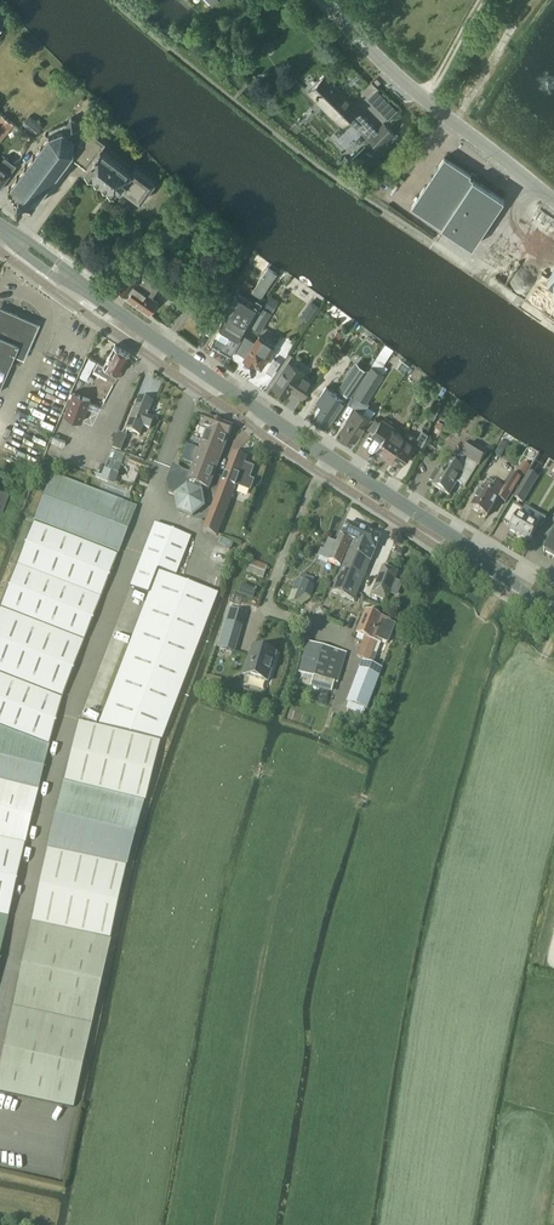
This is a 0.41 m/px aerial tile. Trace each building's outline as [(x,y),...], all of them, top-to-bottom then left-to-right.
[(9,18),(0,11),(0,29),(9,18)] [(216,45),(211,50),(215,54),(220,49),(216,45)] [(241,58),(233,68),(242,75),(250,65),(241,58)] [(326,74),(305,93),(317,104),(319,102),(342,125),(349,119),(353,122),(358,117),(354,114),(359,109),(360,108),(326,74)] [(359,109),(354,114),(358,117),(364,124),(375,134),(373,135),(370,139),(374,144),(375,145),(379,149),(395,133),(390,128),(389,127),(385,123),(379,130),(359,109)] [(14,123),(3,115),(0,119),(0,142),(14,123)] [(30,115),(24,124),(35,133),(42,124),(30,115)] [(20,195),(18,197),(22,201),(24,198),(33,205),(71,155),(88,167),(87,169),(115,191),(117,189),(119,191),(122,187),(141,201),(156,182),(136,167),(133,172),(102,149),(107,143),(73,117),(68,123),(67,122),(51,129),(51,131),(51,133),(48,134),(47,133),(35,149),(36,151),(38,153),(11,188),(20,195)] [(469,175),(471,173),(445,156),(412,205),(472,245),(504,198),(469,175)] [(11,173),(17,165),(12,161),(7,157),(1,165),(0,164),(0,188),(11,173)] [(189,215),(183,223),(189,227),(195,220),(189,215)] [(128,298),(151,313),(159,302),(153,298),(161,286),(132,267),(118,288),(129,296),(128,298)] [(252,292),(260,297),(277,272),(269,267),(252,292)] [(252,285),(245,280),(242,285),(249,290),(252,285)] [(212,341),(232,353),(260,306),(236,292),(228,306),(231,308),(212,341)] [(270,295),(264,306),(272,311),(279,300),(270,295)] [(14,355),(24,359),(40,323),(0,305),(0,386),(14,355)] [(272,312),(262,306),(251,325),(261,331),(272,312)] [(304,312),(301,316),(308,321),(312,314),(308,311),(304,312)] [(333,340),(339,344),(345,334),(339,331),(333,340)] [(246,335),(236,349),(246,356),(245,358),(246,362),(251,365),(255,365),(256,363),(262,367),(273,350),(275,345),(260,336),(256,342),(246,335)] [(98,362),(94,368),(101,372),(116,380),(130,353),(115,345),(104,365),(98,362)] [(91,357),(81,375),(88,379),(97,361),(91,357)] [(274,358),(267,370),(273,374),(280,362),(274,358)] [(356,407),(341,429),(357,440),(372,417),(371,416),(374,411),(365,405),(367,401),(385,373),(384,372),(388,366),(376,359),(355,392),(363,397),(356,407)] [(304,371),(289,361),(273,385),(288,395),(292,389),(303,396),(314,380),(303,373),(304,371)] [(339,388),(336,392),(347,400),(368,369),(355,361),(338,387),(339,388)] [(326,399),(316,413),(331,423),(347,400),(336,392),(327,386),(321,396),(326,399)] [(65,415),(82,422),(91,399),(74,392),(65,415)] [(139,398),(126,430),(140,436),(143,427),(149,430),(153,420),(147,417),(152,403),(139,398)] [(186,451),(182,462),(193,466),(190,475),(187,482),(201,487),(209,490),(232,428),(203,417),(200,428),(207,430),(199,451),(197,455),(186,451)] [(383,418),(372,434),(382,440),(377,447),(386,453),(384,456),(394,463),(396,460),(401,464),(414,444),(421,449),(421,448),(427,435),(426,434),(428,433),(423,430),(417,438),(408,432),(405,436),(391,427),(393,425),(383,418)] [(112,448),(120,451),(126,436),(118,433),(112,448)] [(500,458),(508,446),(502,442),(494,454),(500,458)] [(462,457),(456,467),(447,462),(440,473),(439,472),(436,470),(429,481),(433,483),(432,486),(439,490),(448,496),(456,483),(464,488),(477,467),(478,467),(486,454),(470,443),(462,457)] [(134,455),(142,458),(145,450),(137,447),(134,455)] [(101,476),(96,474),(94,478),(107,482),(108,480),(115,482),(126,455),(111,450),(101,476)] [(520,468),(517,473),(524,477),(525,478),(538,455),(538,454),(530,450),(526,451),(518,464),(521,466),(520,468)] [(253,468),(244,464),(246,458),(233,453),(203,531),(216,537),(236,486),(250,491),(254,481),(249,480),(253,468)] [(170,474),(166,483),(168,494),(174,497),(187,486),(200,491),(201,487),(187,482),(190,475),(183,472),(170,474)] [(34,521),(118,553),(133,515),(136,507),(123,502),(53,474),(34,521)] [(477,498),(471,508),(473,509),(473,511),(477,514),(479,513),(487,517),(497,500),(505,504),(519,480),(511,475),(502,490),(487,481),(482,490),(481,492),(479,492),(477,496),(477,498)] [(513,498),(522,504),(536,480),(527,475),(513,498)] [(0,510),(9,491),(0,487),(0,510)] [(513,505),(503,522),(511,527),(508,532),(528,544),(538,528),(540,529),(540,530),(546,520),(524,507),(522,510),(513,505)] [(18,564),(102,596),(117,555),(34,523),(18,564)] [(156,523),(130,588),(149,595),(142,613),(99,726),(160,741),(217,594),(175,577),(158,570),(175,576),(191,537),(156,523)] [(320,550),(318,557),(341,566),(345,555),(348,556),(342,571),(333,592),(355,601),(376,552),(375,551),(380,539),(363,531),(348,525),(343,536),(340,535),(336,544),(333,543),(328,541),(323,552),(320,550)] [(543,553),(544,552),(553,557),(553,533),(543,553)] [(248,560),(243,573),(262,579),(267,566),(248,560)] [(1,606),(78,637),(84,639),(101,598),(17,565),(1,606)] [(372,596),(387,602),(399,573),(384,567),(372,596)] [(297,580),(288,601),(301,606),(311,599),(315,586),(297,580)] [(319,608),(316,615),(318,616),(323,618),(326,611),(321,609),(319,608)] [(62,697),(83,642),(71,637),(0,609),(0,672),(62,697)] [(394,623),(390,622),(366,612),(357,634),(365,637),(357,657),(374,663),(377,656),(372,654),(376,644),(381,646),(382,643),(386,644),(394,623)] [(226,622),(218,649),(233,653),(241,627),(226,622)] [(308,643),(300,673),(302,674),(314,677),(312,681),(310,688),(321,691),(324,680),(333,683),(334,683),(337,684),(346,653),(308,643)] [(253,658),(248,678),(249,678),(249,677),(265,682),(265,683),(266,683),(275,654),(274,653),(273,654),(254,648),(254,647),(253,647),(250,657),(253,658)] [(363,660),(347,702),(348,703),(364,709),(366,710),(382,668),(363,660)] [(49,744),(62,700),(0,675),(0,725),(49,744)] [(209,679),(206,689),(216,692),(219,682),(209,679)] [(374,707),(371,713),(378,716),(381,710),(374,707)] [(63,780),(145,802),(160,744),(78,722),(63,780)] [(38,790),(49,747),(0,728),(0,780),(38,790)] [(25,844),(38,791),(0,782),(0,838),(25,844)] [(48,848),(127,866),(145,803),(64,782),(48,848)] [(9,916),(25,845),(0,839),(0,914),(9,916)] [(31,921),(110,939),(111,939),(126,866),(47,849),(31,921)] [(9,918),(0,916),(0,959),(9,918)] [(13,1006),(92,1024),(111,941),(31,923),(13,1006)] [(73,1108),(91,1025),(13,1008),(0,1064),(0,1091),(73,1108)]
